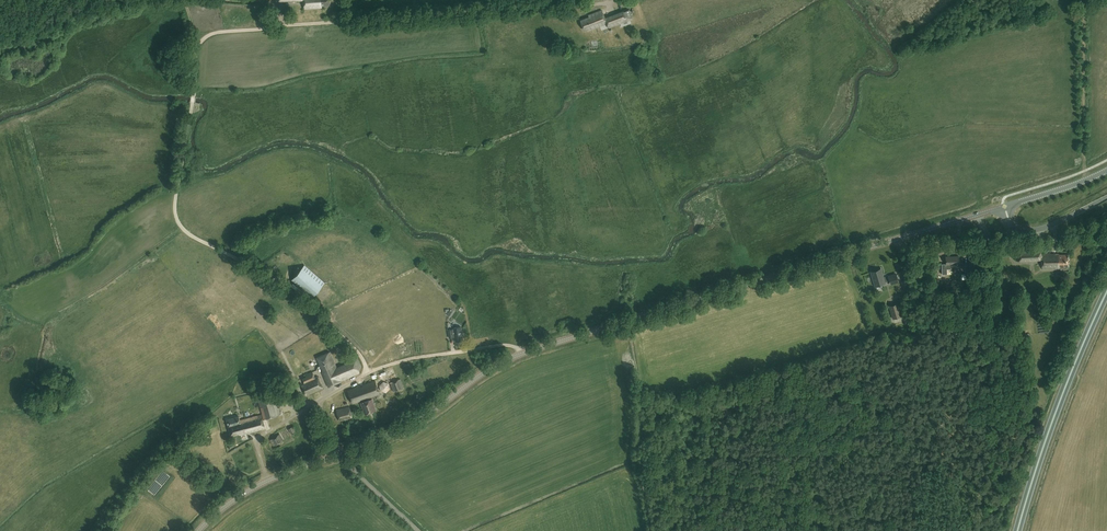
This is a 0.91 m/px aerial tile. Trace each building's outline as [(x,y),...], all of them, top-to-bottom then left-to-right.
[(304,9),(322,8),(322,6),(330,5),(329,0),(303,0),(304,9)] [(619,23),(632,18),(629,10),(605,19),(602,11),(588,16),(589,17),(581,21),(584,30),(591,28),(591,30),(607,24),(608,27),(619,23)] [(1041,253),(1041,245),(1041,242),(1035,242),(1035,246),(1015,247),(1016,261),(1042,259),(1042,268),(1069,267),(1069,254),(1055,254),(1055,253),(1041,253)] [(959,256),(946,256),(946,264),(959,263),(959,265),(963,265),(963,258),(959,258),(959,256)] [(271,264),(273,266),(280,260),(278,258),(271,264)] [(291,280),(311,297),(324,282),(304,265),(291,280)] [(898,282),(898,281),(897,275),(896,275),(896,274),(888,276),(889,277),(884,279),(881,267),(880,267),(881,269),(871,272),(871,271),(870,272),(871,272),(872,275),(871,275),(872,277),(873,281),(873,283),(874,283),(875,285),(874,286),(876,286),(876,287),(882,285),(881,284),(884,283),(885,283),(885,282),(890,281),(890,283),(891,284),(898,282)] [(897,304),(889,306),(893,318),(901,316),(897,304)] [(454,329),(448,329),(449,338),(455,337),(455,341),(462,340),(461,326),(453,327),(454,329)] [(330,352),(317,358),(323,370),(322,372),(328,387),(340,381),(359,372),(359,371),(358,368),(361,367),(356,355),(345,360),(347,363),(337,367),(330,352)] [(408,363),(403,365),(407,375),(412,373),(408,363)] [(317,377),(315,378),(309,380),(307,376),(302,379),(304,383),(301,384),(307,395),(322,388),(317,377)] [(390,383),(393,391),(403,387),(400,379),(390,383)] [(348,390),(353,403),(379,393),(375,380),(348,390)] [(379,385),(380,391),(386,392),(390,388),(388,383),(383,381),(379,385)] [(263,418),(267,417),(280,413),(279,407),(277,408),(274,396),(258,401),(263,418)] [(372,399),(361,402),(364,413),(375,410),(372,399)] [(349,406),(336,409),(339,421),(352,418),(349,406)] [(227,419),(231,434),(244,431),(244,432),(248,431),(248,432),(265,428),(261,415),(240,421),(239,416),(227,419)] [(270,440),(273,445),(283,439),(279,434),(270,440)]
